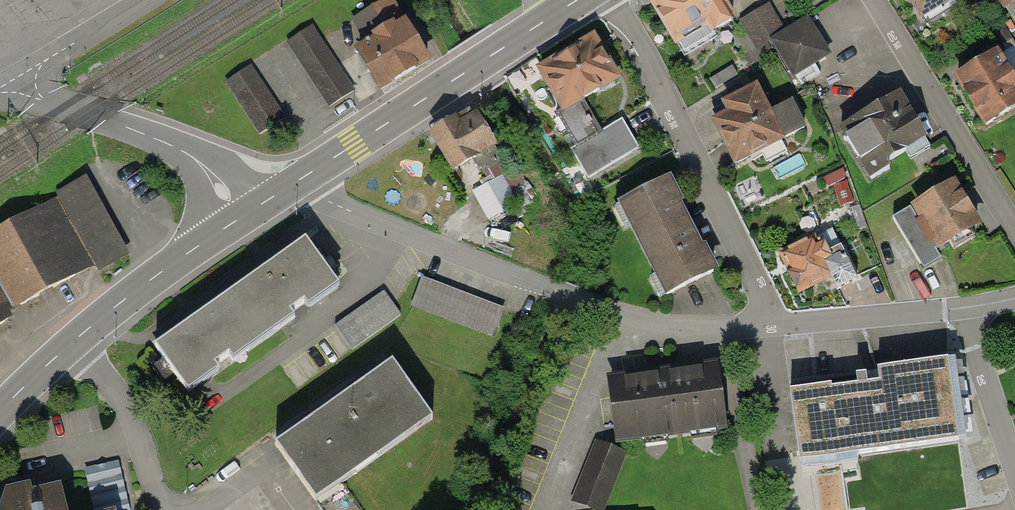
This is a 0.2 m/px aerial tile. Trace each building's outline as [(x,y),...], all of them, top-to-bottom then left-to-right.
[(653,4),(676,44),(678,43),(685,54),(712,38),(710,34),(733,20),(721,0),(661,0),(653,4)] [(920,18),(951,0),(910,0),(920,18)] [(1014,18),(1014,0),(1001,0),(1014,18)] [(784,32),(768,6),(741,22),(757,48),(784,32)] [(353,47),(380,89),(430,58),(403,16),(353,47)] [(807,21),(773,42),(793,76),(827,55),(807,21)] [(312,25),(286,42),(329,107),(355,91),(312,25)] [(591,38),(539,68),(563,110),(579,101),(615,79),(591,38)] [(958,80),(985,125),(1014,107),(1014,85),(997,56),(958,80)] [(251,65),(225,82),(259,135),(285,118),(251,65)] [(731,114),(715,122),(736,162),(803,128),(791,105),(777,112),(772,104),(764,108),(755,90),(726,105),(731,114)] [(899,94),(841,129),(871,179),(890,168),(886,162),(926,138),(899,94)] [(572,150),(588,178),(639,148),(622,119),(598,133),(579,101),(563,110),(556,114),(576,147),(572,150)] [(469,112),(433,135),(454,169),(473,157),(482,171),(501,159),(476,117),(473,119),(469,112)] [(514,204),(500,178),(474,192),(488,219),(514,204)] [(129,258),(86,179),(56,195),(58,199),(98,269),(100,273),(129,258)] [(667,182),(622,205),(667,294),(713,272),(702,250),(698,252),(674,205),(678,203),(667,182)] [(976,225),(952,185),(894,220),(921,264),(938,254),(935,249),(976,225)] [(0,233),(0,287),(16,313),(98,269),(58,199),(0,233)] [(837,290),(858,279),(840,246),(827,253),(821,243),(817,245),(814,239),(780,256),(798,292),(830,276),(837,290)] [(194,324),(156,351),(189,398),(341,290),(308,243),(268,271),(194,324)] [(503,309),(423,278),(412,306),(493,337),(503,309)] [(388,290),(337,321),(353,347),(404,316),(388,290)] [(16,321),(0,293),(0,332),(16,321)] [(790,392),(800,464),(959,442),(948,361),(879,371),(880,384),(867,386),(865,374),(857,376),(858,387),(832,390),(832,386),(790,392)] [(275,446),(320,509),(361,509),(342,483),(433,419),(393,362),(275,446)] [(716,368),(611,383),(618,437),(723,424),(716,368)] [(623,455),(597,444),(575,498),(601,509),(623,455)] [(116,464),(86,471),(96,509),(127,509),(116,464)] [(59,494),(31,501),(28,491),(7,496),(3,509),(63,509),(59,494)]
